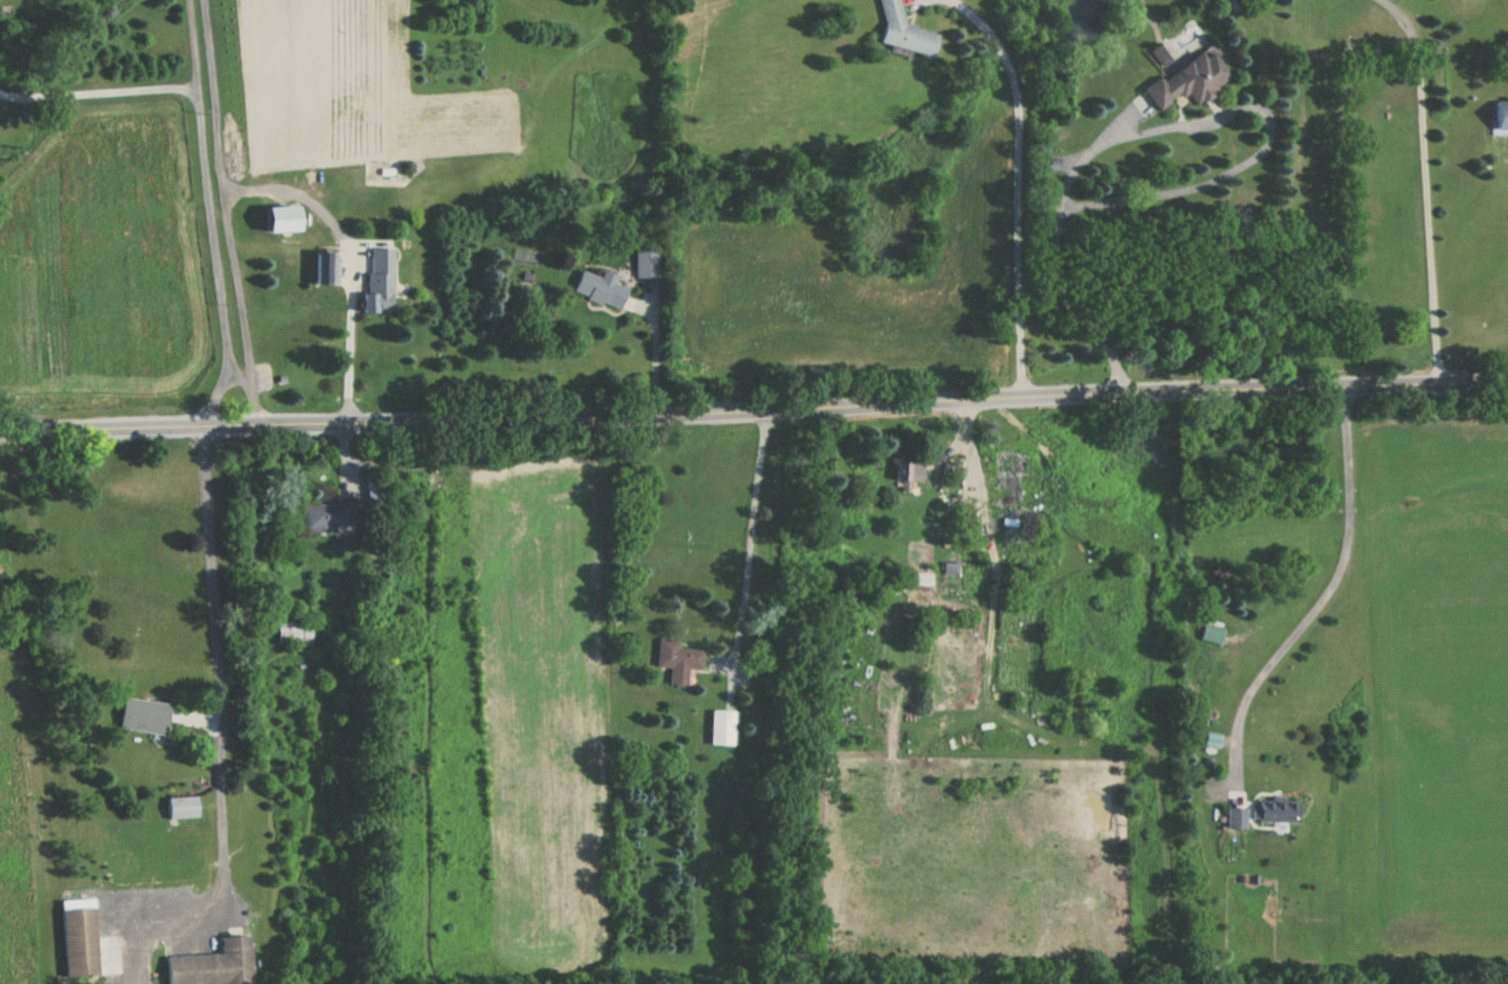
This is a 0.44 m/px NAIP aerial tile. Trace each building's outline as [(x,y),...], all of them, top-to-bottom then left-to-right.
[(936,33),(903,25),(898,0),(877,0),(882,26),(879,41),(879,45),(931,56),(936,33)] [(1148,52),(1162,69),(1172,61),(1159,44),(1148,52)] [(1178,96),(1180,100),(1187,95),(1193,105),(1231,81),(1209,47),(1142,90),(1155,111),(1178,96)] [(1507,134),(1507,97),(1492,96),(1492,134),(1507,134)] [(296,230),(264,231),(264,206),(296,206),(296,230)] [(655,247),(633,246),(633,275),(655,276),(655,247)] [(390,311),(391,247),(367,247),(367,292),(359,292),(359,310),(390,311)] [(335,250),(312,250),(311,283),(335,283),(335,250)] [(580,269),(570,291),(616,311),(627,287),(613,282),(616,275),(600,268),(597,276),(580,269)] [(995,475),(1000,475),(1000,516),(1018,516),(1018,475),(1024,475),(1024,452),(994,452),(995,475)] [(894,481),(922,481),(922,461),(894,461),(894,481)] [(383,475),(366,475),(366,500),(383,500),(383,475)] [(347,502),(301,504),(302,535),(320,534),(320,528),(348,526),(347,502)] [(308,620),(273,622),(274,644),(309,643),(308,620)] [(701,670),(701,648),(676,648),(676,639),(655,639),(655,670),(667,670),(667,685),(686,685),(686,670),(701,670)] [(167,705),(119,696),(113,725),(161,734),(167,705)] [(731,744),(731,711),(710,711),(710,744),(731,744)] [(1218,734),(1205,734),(1205,747),(1218,747),(1218,734)] [(165,798),(167,820),(176,819),(176,826),(184,826),(184,819),(195,818),(193,795),(165,798)] [(1294,801),(1250,801),(1250,822),(1294,822),(1294,801)] [(1244,828),(1244,806),(1225,806),(1225,828),(1244,828)] [(91,899),(96,975),(63,977),(59,901),(91,899)] [(247,935),(250,983),(168,983),(166,956),(218,953),(217,936),(247,935)]
